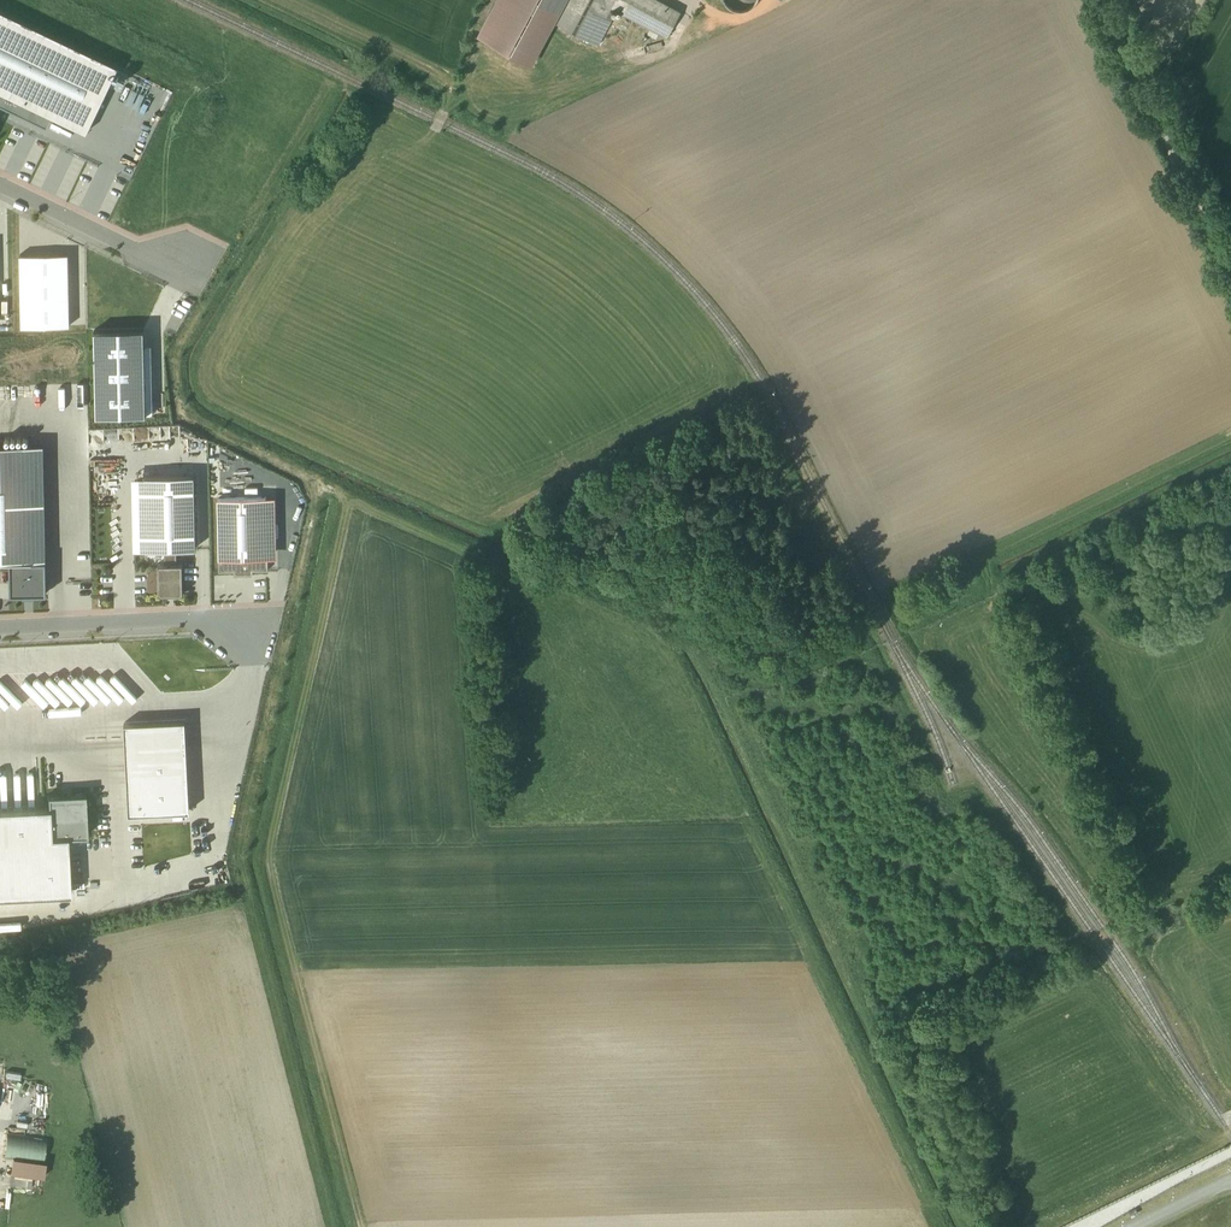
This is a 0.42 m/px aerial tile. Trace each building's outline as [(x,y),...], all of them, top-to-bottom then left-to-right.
[(566,0),(497,0),(478,34),(531,63),(554,21),(566,0)] [(659,0),(566,0),(554,21),(592,42),(611,6),(667,36),(680,12),(659,0)] [(726,2),(728,4),(730,6),(731,7),(734,9),(737,10),(740,10),(743,11),(747,10),(750,8),(753,7),(754,6),(756,4),(758,2),(758,0),(725,0),(726,2)] [(49,125),(54,114),(89,131),(121,64),(0,6),(0,102),(49,125)] [(68,253),(20,254),(21,327),(70,325),(68,253)] [(143,325),(92,326),(94,415),(146,414),(143,325)] [(0,444),(0,560),(7,559),(8,594),(46,593),(43,443),(0,444)] [(194,474),(132,475),(134,549),(164,548),(165,562),(158,563),(159,593),(183,593),(183,562),(177,562),(177,548),(196,547),(194,474)] [(276,494),(217,495),(218,558),(277,557),(276,494)] [(186,718),(125,719),(127,809),(188,807),(186,718)] [(0,809),(0,891),(70,888),(68,835),(88,835),(86,792),(48,794),(48,807),(0,809)] [(1,1135),(0,1154),(42,1157),(44,1138),(1,1135)] [(6,1157),(5,1174),(39,1176),(40,1160),(6,1157)] [(1136,1208),(1129,1212),(1132,1217),(1138,1213),(1136,1208)]
